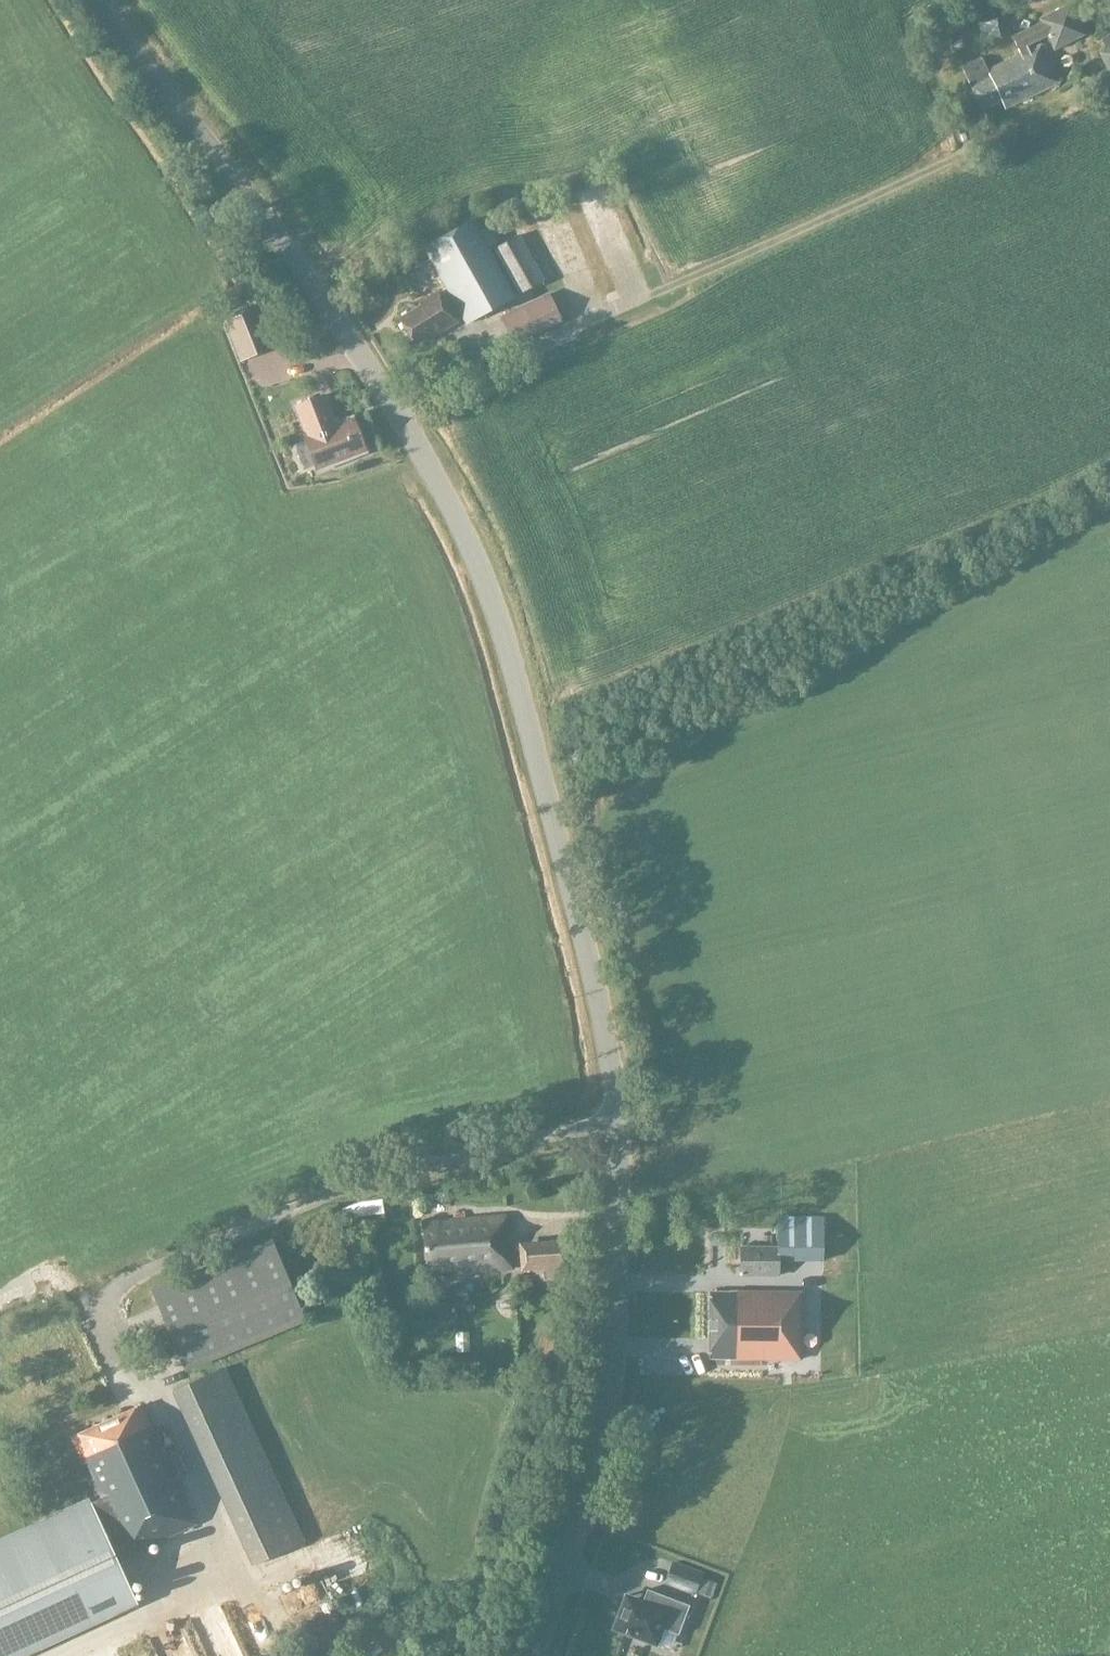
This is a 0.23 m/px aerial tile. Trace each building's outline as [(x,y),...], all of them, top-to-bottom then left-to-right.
[(980,55),(960,64),(968,81),(965,83),(980,112),(1000,102),(1004,109),(1057,83),(1039,46),(1028,51),(1026,46),(1045,36),(1052,50),(1084,34),(1069,4),(1037,19),(1040,24),(1011,38),(1020,55),(988,72),(980,55)] [(1097,52),(1109,78),(1109,46),(1097,52)] [(465,325),(514,297),(515,296),(495,258),(494,259),(488,248),(496,244),(487,228),(479,232),(472,220),(422,247),(465,325)] [(518,295),(531,288),(543,280),(518,235),(493,249),(518,295)] [(408,313),(397,320),(413,346),(424,339),(425,340),(454,322),(436,293),(407,311),(408,313)] [(498,319),(510,344),(558,321),(547,297),(498,319)] [(240,362),(266,352),(250,311),(224,322),(240,362)] [(315,470),(365,451),(352,418),(333,426),(321,396),(295,406),(307,436),(303,437),(315,470)] [(360,1204),(342,1210),(346,1221),(362,1216),(382,1213),(380,1201),(360,1204)] [(507,1234),(505,1214),(421,1223),(426,1272),(459,1268),(459,1272),(511,1267),(509,1250),(503,1250),(501,1236),(507,1234)] [(740,1248),(740,1275),(777,1276),(777,1260),(804,1261),(821,1261),(821,1217),(805,1217),(777,1216),(776,1249),(740,1248)] [(520,1241),(520,1272),(542,1271),(543,1280),(566,1278),(565,1239),(548,1240),(520,1241)] [(269,1240),(149,1291),(183,1371),(303,1320),(269,1240)] [(707,1358),(797,1360),(799,1294),(709,1291),(707,1358)] [(222,1368),(171,1391),(251,1565),(302,1542),(222,1368)] [(99,1499),(0,1545),(0,1655),(23,1655),(135,1603),(116,1562),(125,1555),(195,1522),(140,1406),(71,1438),(99,1499)] [(700,1574),(673,1563),(665,1583),(693,1593),(700,1574)] [(689,1605),(646,1589),(639,1608),(622,1602),(612,1629),(655,1645),(661,1629),(677,1635),(689,1605)] [(379,1645),(371,1637),(356,1651),(361,1655),(367,1655),(379,1645)] [(156,1655),(185,1655),(178,1642),(154,1654),(156,1655)]
